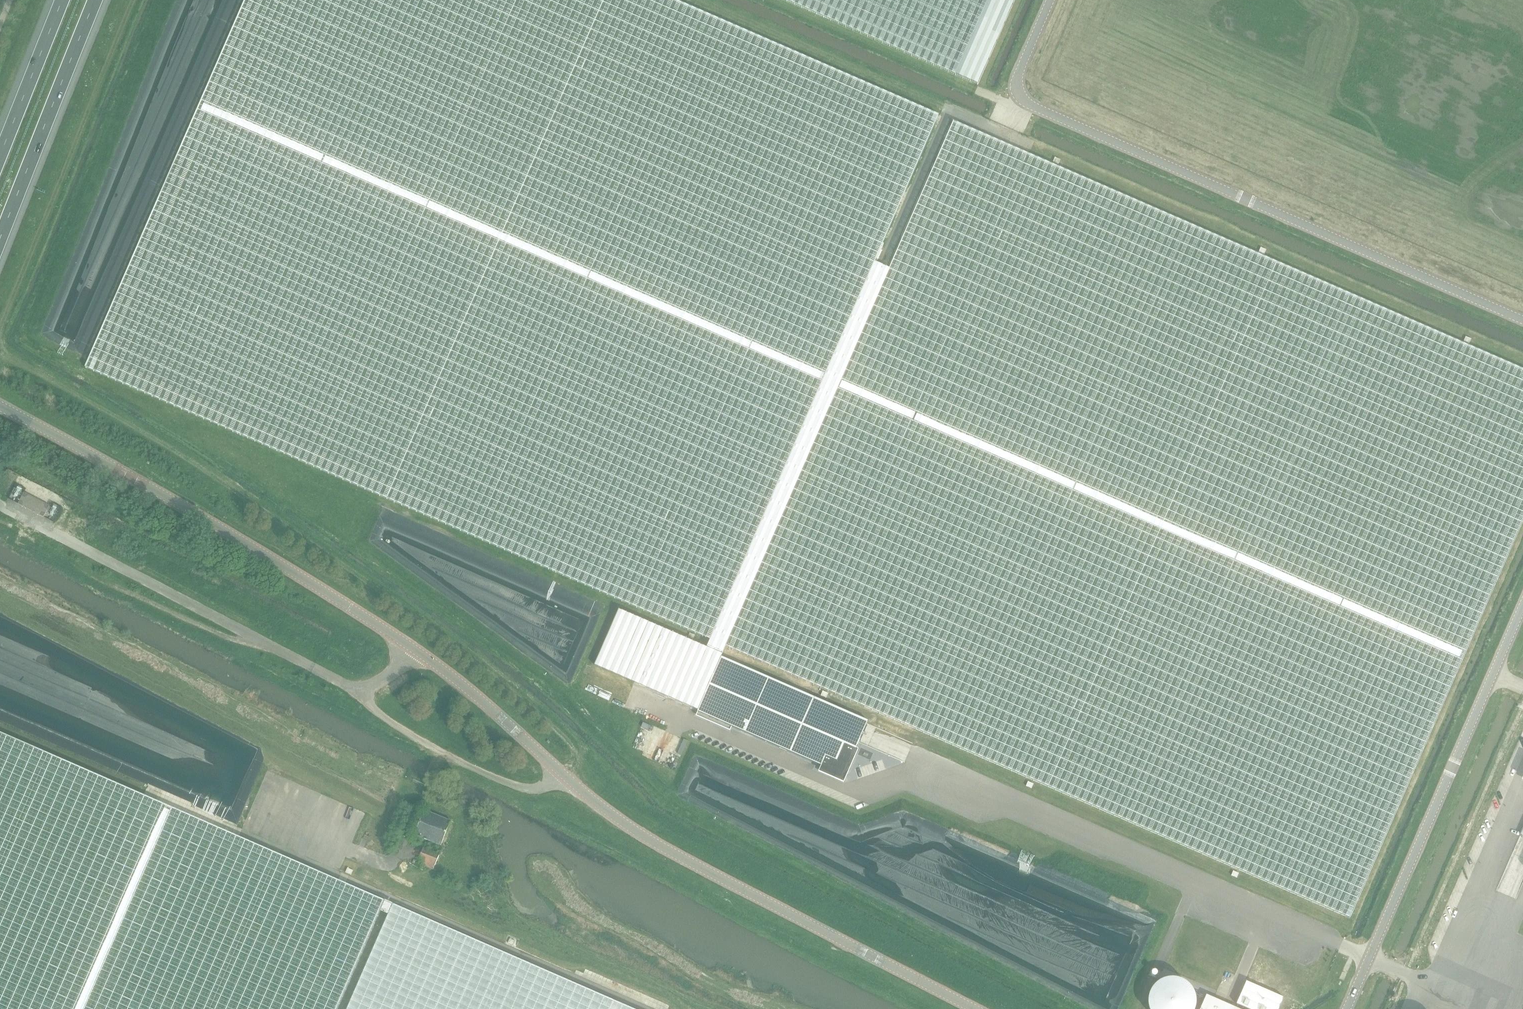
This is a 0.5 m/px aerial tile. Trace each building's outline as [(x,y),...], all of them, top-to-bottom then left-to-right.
[(889,269),(875,263),(939,116),(672,0),(246,0),(86,368),(711,640),(725,646),(889,269)] [(978,85),(979,82),(1015,0),(784,0),(978,85)] [(953,123),(889,269),(725,646),(770,665),(1350,918),(1522,521),(1522,371),(953,123)] [(19,504),(44,517),(50,506),(24,493),(19,504)] [(101,548),(107,537),(101,533),(95,544),(101,548)] [(725,646),(711,640),(707,648),(619,610),(595,665),(698,710),(696,716),(730,731),(732,727),(821,766),(819,772),(844,782),(858,750),(856,749),(868,721),(765,676),(770,665),(725,646)] [(0,733),(0,1008),(337,1008),(385,901),(0,733)] [(173,784),(171,789),(185,797),(188,792),(173,784)] [(211,797),(209,801),(204,799),(202,806),(221,813),(225,802),(211,797)] [(441,846),(447,832),(451,822),(425,811),(421,821),(415,835),(441,846)] [(434,869),(440,854),(424,848),(419,859),(421,859),(420,863),(434,869)] [(394,905),(389,916),(348,1008),(633,1008),(394,905)] [(1179,979),(1178,979),(1177,978),(1175,978),(1174,978),(1173,978),(1171,978),(1170,978),(1168,978),(1167,979),(1166,979),(1164,979),(1164,980),(1163,980),(1161,981),(1160,981),(1159,982),(1158,983),(1157,984),(1156,985),(1155,986),(1154,987),(1153,988),(1152,989),(1151,990),(1151,991),(1150,992),(1149,994),(1149,995),(1149,996),(1148,998),(1148,999),(1148,1000),(1148,1002),(1148,1003),(1148,1005),(1148,1006),(1148,1007),(1149,1008),(1195,1008),(1196,1008),(1196,1006),(1196,1005),(1196,1004),(1196,1002),(1196,1001),(1196,999),(1196,998),(1196,997),(1195,995),(1195,994),(1194,993),(1194,991),(1193,990),(1192,989),(1192,988),(1191,987),(1190,986),(1189,985),(1188,984),(1187,983),(1186,982),(1184,981),(1183,981),(1182,980),(1181,980),(1179,979)] [(1236,1004),(1247,1008),(1279,1008),(1284,998),(1246,981),(1236,1004)] [(1206,995),(1200,1008),(1238,1008),(1206,995)]
